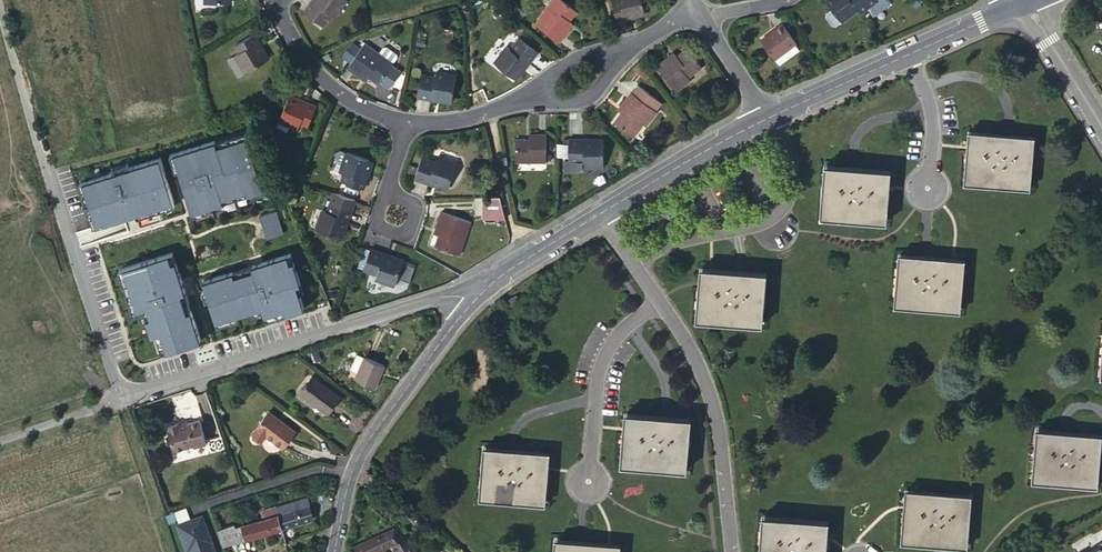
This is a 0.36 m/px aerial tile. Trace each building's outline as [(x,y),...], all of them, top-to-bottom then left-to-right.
[(316,1),(314,0),(312,0),(304,12),(321,23),(330,12),(335,15),(344,0),(317,0),(316,1)] [(569,21),(577,11),(562,0),(552,0),(534,22),(560,42),(570,29),(566,26),(569,21)] [(644,9),(641,0),(611,0),(617,21),(625,19),(624,15),(644,9)] [(826,1),(831,7),(840,19),(841,21),(858,8),(851,0),(827,0),(826,1)] [(861,12),(876,0),(851,0),(858,8),(861,12)] [(840,19),(831,7),(825,12),(825,15),(831,23),(834,24),(840,19)] [(645,13),(644,9),(624,15),(625,19),(645,13)] [(783,51),(793,43),(795,41),(782,24),(761,40),(774,58),(783,51)] [(245,72),(265,59),(255,43),(258,40),(254,33),(235,44),(239,52),(235,55),(245,72)] [(525,61),(528,63),(536,51),(519,37),(510,50),(506,47),(494,62),(513,76),(525,61)] [(255,43),(265,59),(268,58),(258,40),(255,43)] [(364,74),(368,77),(378,84),(393,62),(365,41),(359,49),(351,61),(346,67),(361,78),(364,74)] [(798,49),(793,43),(783,51),(788,57),(798,49)] [(351,61),(359,49),(353,44),(344,56),(351,61)] [(687,48),(678,56),(674,59),(671,55),(657,66),(676,90),(690,78),(688,76),(701,65),(687,48)] [(788,57),(783,51),(774,58),(779,65),(788,57)] [(515,79),(528,63),(525,61),(513,76),(515,79)] [(432,94),(453,98),(456,76),(436,72),(436,76),(421,74),(417,96),(431,98),(432,94)] [(631,92),(620,106),(624,109),(621,113),(614,123),(632,136),(643,123),(645,125),(656,110),(655,109),(661,102),(638,85),(632,93),(631,92)] [(306,105),(308,102),(289,94),(288,97),(306,105)] [(452,102),(453,98),(432,94),(431,98),(452,102)] [(316,106),(308,102),(306,105),(288,97),(279,119),(279,120),(290,124),(298,128),(299,123),(307,126),(316,106)] [(287,131),(290,124),(279,120),(276,126),(278,129),(285,132),(287,131)] [(216,146),(246,137),(245,133),(215,142),(216,146)] [(529,133),(529,138),(529,142),(525,142),(525,138),(515,139),(515,162),(546,162),(546,133),(529,133)] [(980,152),(982,136),(972,135),(970,152),(980,152)] [(1030,140),(982,136),(980,152),(970,152),(968,179),(1026,184),(1030,140)] [(214,141),(173,154),(178,171),(191,212),(222,203),(221,199),(246,191),(247,195),(263,190),(246,137),(216,146),(215,142),(214,141)] [(565,160),(565,170),(578,171),(582,166),(603,166),(603,143),(583,143),(583,139),(569,139),(568,160),(565,160)] [(568,155),(568,144),(558,144),(558,155),(568,155)] [(363,188),(367,179),(362,178),(369,160),(347,152),(341,150),(337,151),(335,158),(336,161),(343,163),(340,172),(345,174),(342,181),(363,188)] [(173,154),(169,155),(174,172),(178,171),(173,154)] [(429,180),(448,187),(456,163),(437,156),(435,162),(421,157),(414,178),(428,183),(429,180)] [(80,183),(83,193),(86,192),(94,216),(90,217),(93,227),(136,214),(174,202),(160,158),(129,167),(113,172),(80,183)] [(362,178),(367,179),(373,161),(369,160),(362,178)] [(343,163),(336,161),(334,170),(340,172),(343,163)] [(112,168),(113,172),(129,167),(128,163),(112,168)] [(873,190),(875,173),(828,170),(825,213),(882,218),(885,191),(873,190)] [(886,174),(875,173),(873,190),(885,191),(886,174)] [(447,190),(448,187),(429,180),(428,183),(447,190)] [(222,203),(247,195),(246,191),(221,199),(222,203)] [(86,192),(83,193),(90,217),(94,216),(86,192)] [(338,235),(344,217),(348,218),(354,199),(334,192),(328,211),(322,209),(316,228),(338,235)] [(501,195),(482,195),(482,217),(501,217),(501,195)] [(175,206),(174,202),(136,214),(137,218),(175,206)] [(259,216),(267,239),(284,234),(276,210),(259,216)] [(440,229),(435,246),(460,254),(471,222),(441,212),(435,227),(440,229)] [(344,217),(338,235),(341,237),(348,218),(344,217)] [(435,227),(430,244),(435,246),(440,229),(435,227)] [(395,285),(402,262),(383,256),(384,253),(371,248),(364,269),(377,273),(375,279),(395,285)] [(383,256),(402,262),(403,259),(384,253),(383,256)] [(189,302),(176,262),(172,263),(169,254),(124,269),(129,283),(124,285),(128,299),(133,298),(137,310),(143,308),(147,306),(150,317),(146,319),(152,335),(156,334),(162,353),(201,341),(191,311),(187,312),(185,304),(189,302)] [(286,314),(304,309),(300,294),(297,285),(301,284),(294,262),(290,264),(288,255),(242,269),(244,273),(235,276),(233,272),(204,281),(207,290),(210,300),(217,322),(236,315),(253,310),(263,307),(264,311),(265,315),(285,309),(286,314)] [(948,280),(950,263),(902,259),(898,302),(957,307),(959,281),(948,280)] [(960,264),(950,263),(948,280),(959,281),(960,264)] [(119,270),(124,285),(129,283),(124,269),(119,270)] [(761,276),(714,272),(713,289),(702,289),(700,315),(758,320),(761,276)] [(713,289),(714,272),(704,272),(702,289),(713,289)] [(522,304),(516,294),(507,299),(513,309),(522,304)] [(133,298),(128,299),(132,311),(137,310),(133,298)] [(285,309),(265,315),(267,320),(286,314),(285,309)] [(236,315),(217,322),(218,326),(237,319),(236,315)] [(158,354),(162,353),(156,334),(152,335),(158,354)] [(350,369),(359,372),(365,357),(357,353),(350,369)] [(365,357),(359,372),(356,379),(374,386),(382,364),(365,357)] [(338,396),(312,377),(300,393),(326,412),(338,396)] [(282,448),(294,431),(267,411),(252,432),(262,440),(265,436),(282,448)] [(686,421),(635,416),(634,432),(625,432),(622,462),(683,466),(686,421)] [(634,432),(635,416),(625,416),(625,432),(634,432)] [(197,421),(184,425),(176,428),(175,425),(163,429),(166,437),(164,440),(166,447),(170,448),(172,453),(191,446),(192,449),(204,444),(197,421)] [(1085,454),(1086,437),(1024,434),(1020,478),(1093,482),(1095,455),(1085,454)] [(1096,438),(1086,437),(1085,454),(1095,455),(1096,438)] [(541,500),(543,473),(534,472),(535,455),(485,451),(481,496),(541,500)] [(534,472),(543,473),(545,455),(535,455),(534,472)] [(917,511),(919,494),(908,493),(907,510),(917,511)] [(967,498),(919,494),(917,511),(907,510),(905,537),(963,542),(967,498)] [(313,519),(306,497),(275,507),(278,514),(282,528),(313,519)] [(278,514),(275,507),(261,511),(262,513),(264,518),(278,514)] [(202,514),(177,523),(187,549),(190,548),(192,551),(215,551),(212,543),(210,542),(209,539),(210,538),(202,514)] [(223,545),(282,528),(278,514),(264,518),(258,520),(234,527),(233,524),(217,530),(223,545)] [(813,523),(766,521),(764,551),(822,551),(823,542),(812,541),(813,523)] [(823,524),(813,523),(812,541),(823,542),(823,524)] [(354,546),(357,551),(376,551),(392,545),(397,551),(415,551),(393,528),(354,546)] [(606,546),(556,542),(555,551),(605,551),(606,546)]
